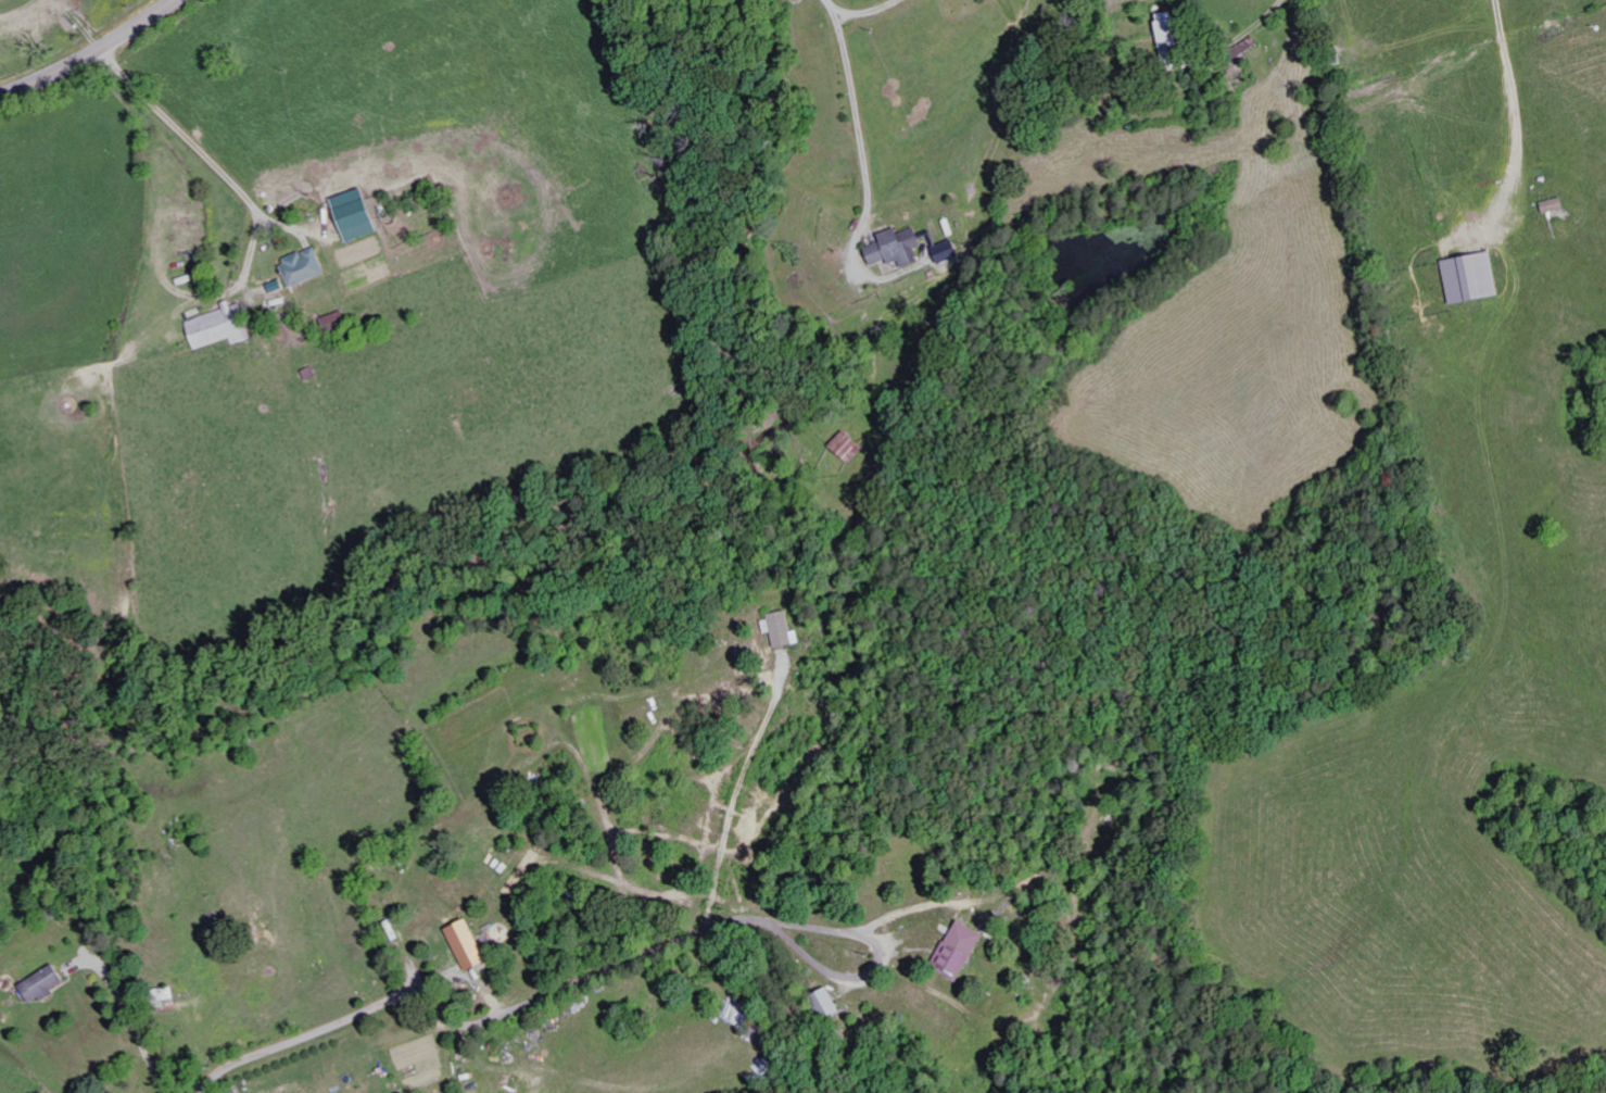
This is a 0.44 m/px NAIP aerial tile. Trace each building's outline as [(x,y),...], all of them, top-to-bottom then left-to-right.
[(1181,12),(1162,15),(1169,71),(1188,68),(1181,12)] [(339,198),(351,243),(383,235),(371,189),(339,198)] [(1549,215),(1571,210),(1568,198),(1547,203),(1549,215)] [(207,242),(208,226),(187,226),(187,241),(207,242)] [(925,263),(920,250),(927,247),(920,228),(902,235),(900,229),(883,235),(886,242),(869,248),(876,267),(893,261),(894,265),(904,262),(907,270),(925,263)] [(964,259),(957,240),(937,248),(943,266),(964,259)] [(332,274),(320,248),(283,263),(295,290),(332,274)] [(1448,262),(1455,306),(1505,298),(1497,253),(1448,262)] [(254,341),(246,304),(235,307),(235,308),(189,319),(197,350),(234,341),(235,345),(254,341)] [(352,324),(346,311),(325,321),(331,334),(352,324)] [(867,447),(848,429),(832,446),(851,464),(867,447)] [(770,634),(777,632),(781,648),(806,642),(803,630),(797,631),(792,612),(766,618),(770,634)] [(471,972),(493,962),(473,919),(451,929),(471,972)] [(992,934),(964,919),(938,965),(966,981),(992,934)] [(35,1004),(71,983),(60,964),(23,984),(35,1004)] [(844,1012),(834,987),(816,995),(826,1020),(844,1012)]
